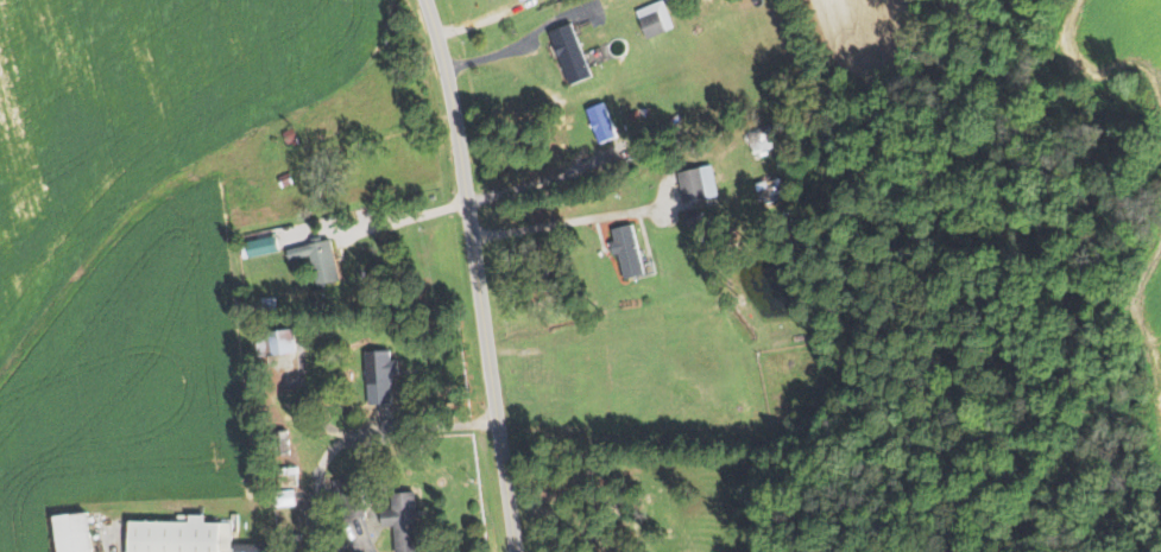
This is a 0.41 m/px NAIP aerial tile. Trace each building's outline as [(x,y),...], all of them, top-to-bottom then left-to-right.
[(651,39),(679,28),(668,0),(665,0),(639,11),(651,39)] [(575,21),(598,76),(576,85),(554,31),(575,21)] [(607,101),(621,137),(604,144),(589,108),(607,101)] [(630,113),(633,120),(642,116),(639,109),(630,113)] [(771,125),(777,141),(752,148),(747,132),(771,125)] [(296,128),(302,145),(290,148),(285,132),(296,128)] [(715,165),(723,196),(688,203),(681,172),(715,165)] [(290,172),(295,183),(282,188),(278,177),(290,172)] [(787,178),(790,193),(764,198),(761,183),(787,178)] [(700,208),(705,224),(693,228),(689,211),(700,208)] [(636,223),(649,274),(627,279),(621,254),(617,255),(613,241),(620,240),(617,228),(636,223)] [(286,233),(289,246),(260,252),(258,239),(286,233)] [(334,239),(343,280),(320,286),(313,255),(292,260),(290,249),(334,239)] [(279,298),(279,311),(264,311),(263,298),(279,298)] [(297,328),(301,351),(295,353),(298,379),(278,382),(275,355),(258,357),(254,334),(297,328)] [(402,360),(403,374),(393,374),(396,402),(370,404),(367,351),(395,350),(396,360),(402,360)] [(362,474),(368,516),(339,521),(333,478),(362,474)] [(298,489),(299,506),(279,507),(277,490),(298,489)] [(418,490),(424,551),(398,551),(396,525),(384,527),(383,510),(395,509),(392,493),(418,490)] [(384,522),(379,504),(360,510),(365,528),(384,522)] [(93,512),(99,551),(64,551),(58,516),(93,512)] [(235,522),(234,551),(226,551),(133,551),(134,521),(194,522),(194,515),(209,515),(209,522),(235,522)] [(236,544),(236,551),(279,551),(279,543),(236,544)]
